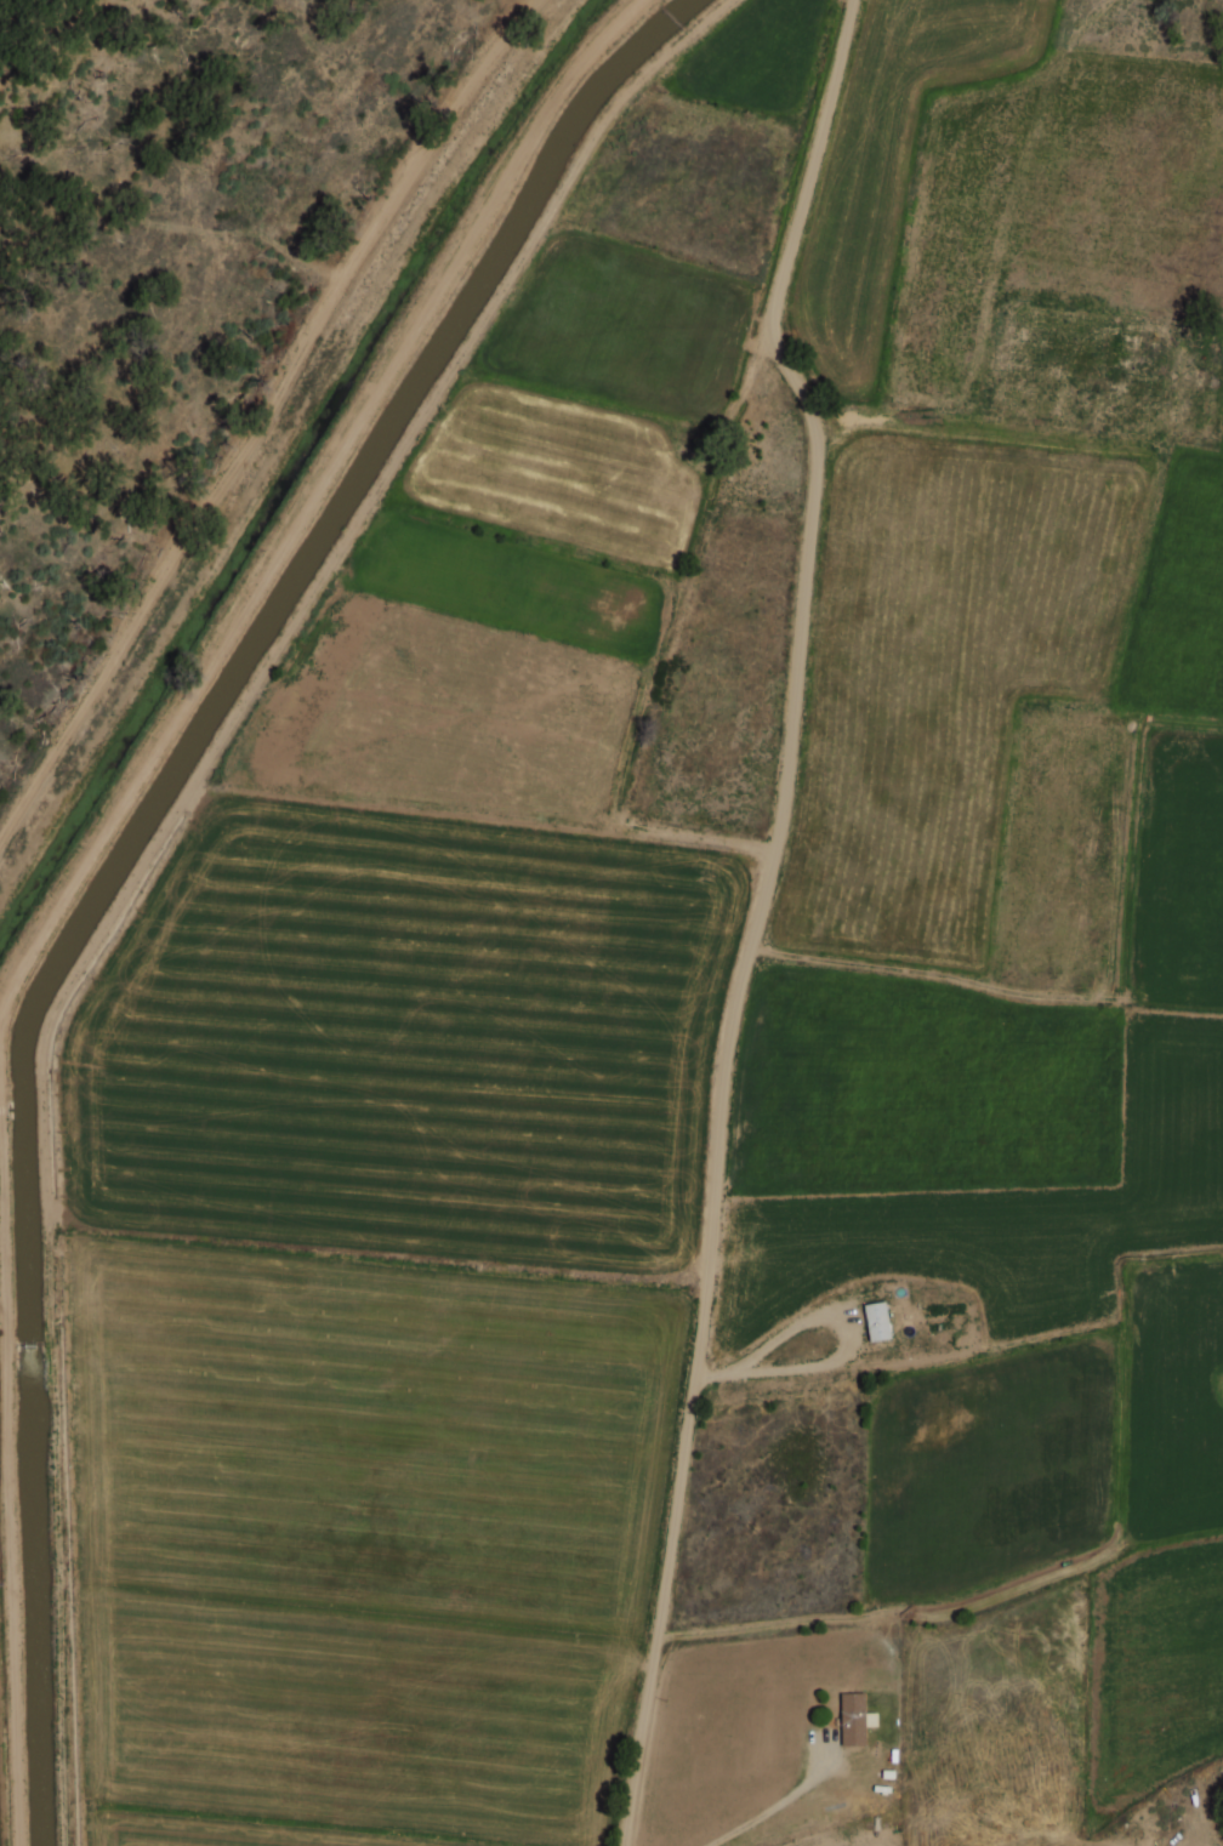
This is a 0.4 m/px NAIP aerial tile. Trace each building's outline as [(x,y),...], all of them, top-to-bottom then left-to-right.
[(875,1343),(897,1339),(891,1301),(868,1306),(875,1343)] [(847,1745),(870,1744),(870,1727),(883,1727),(882,1711),(870,1711),(870,1693),(846,1694),(847,1745)]
